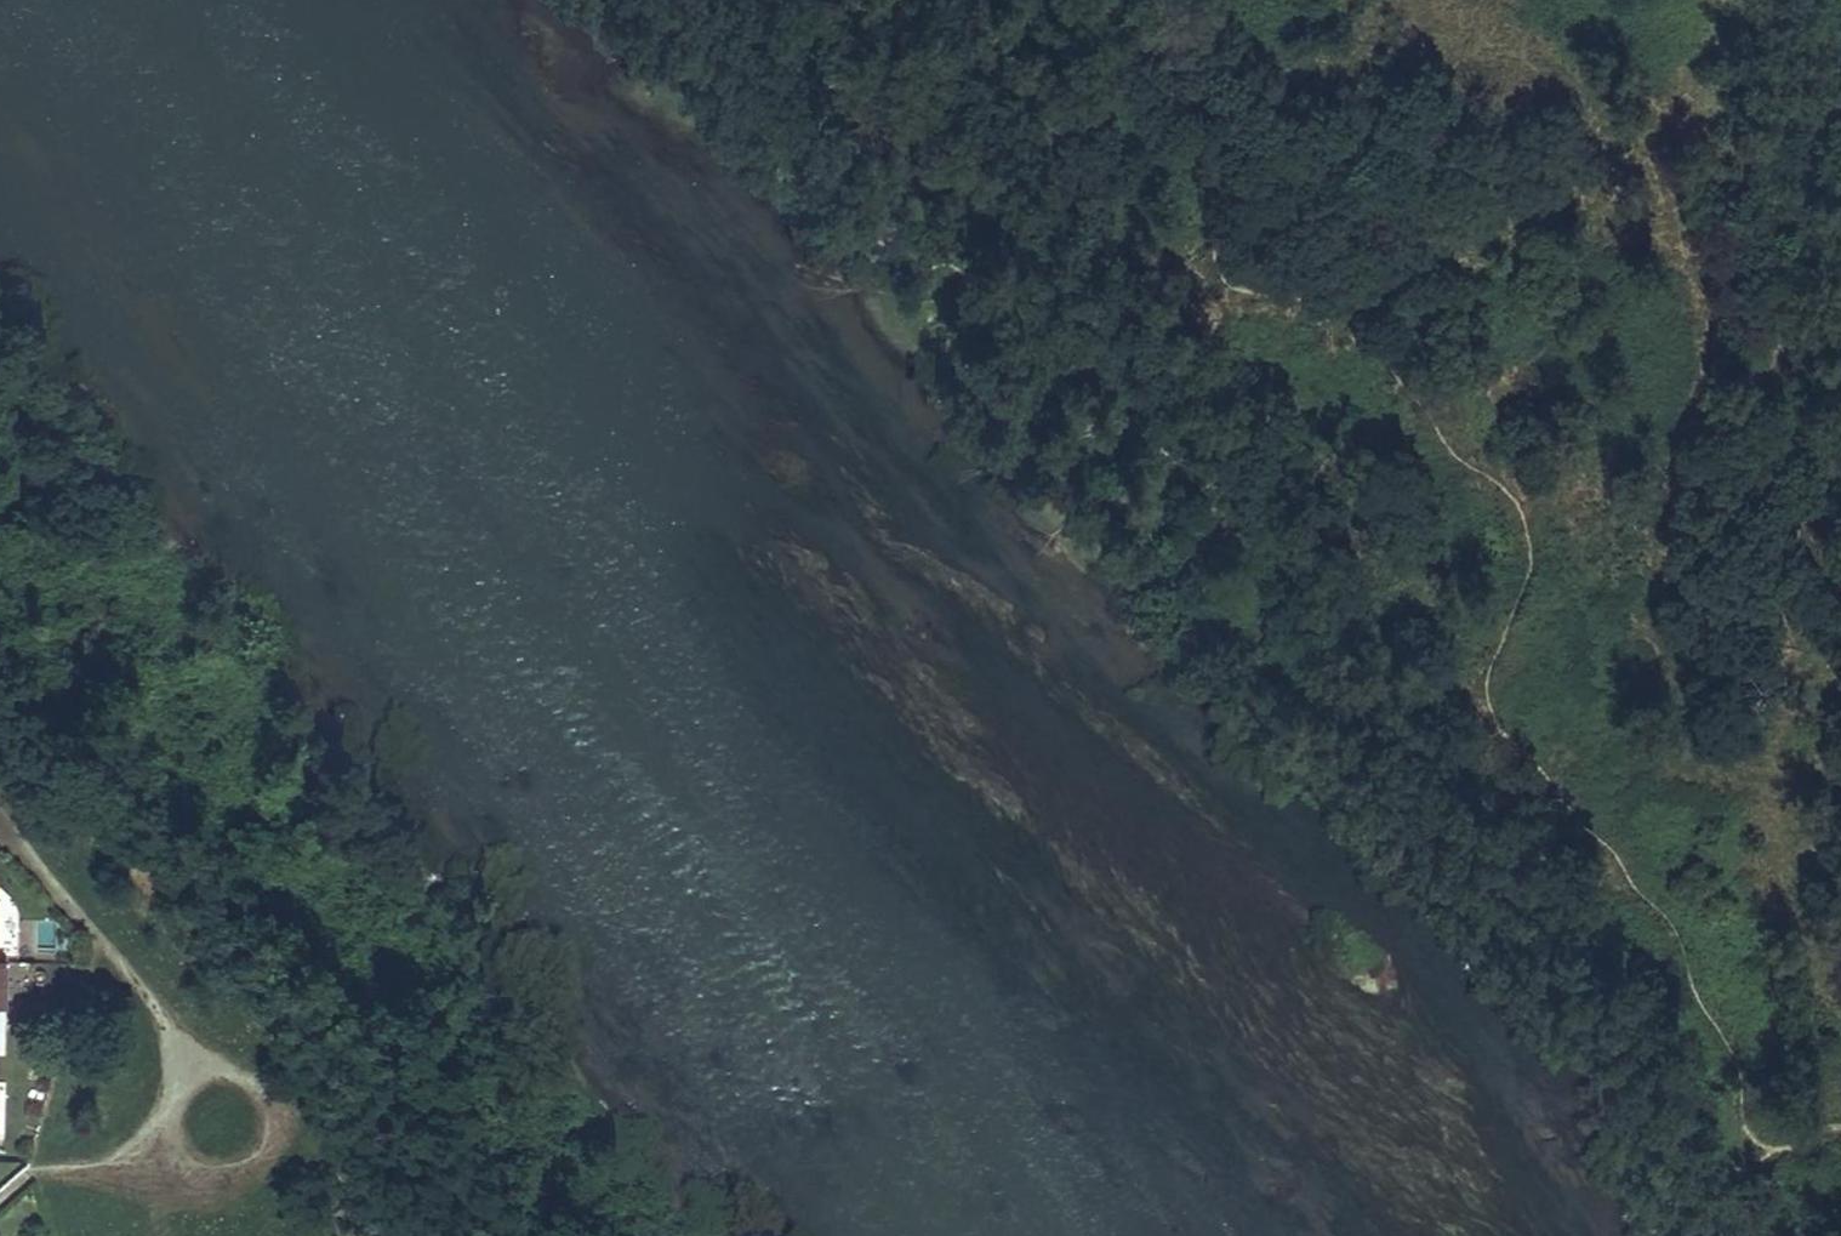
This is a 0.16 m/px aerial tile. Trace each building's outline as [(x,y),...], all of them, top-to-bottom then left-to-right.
[(7,1005),(8,961),(0,961),(0,1005),(7,1005)]
